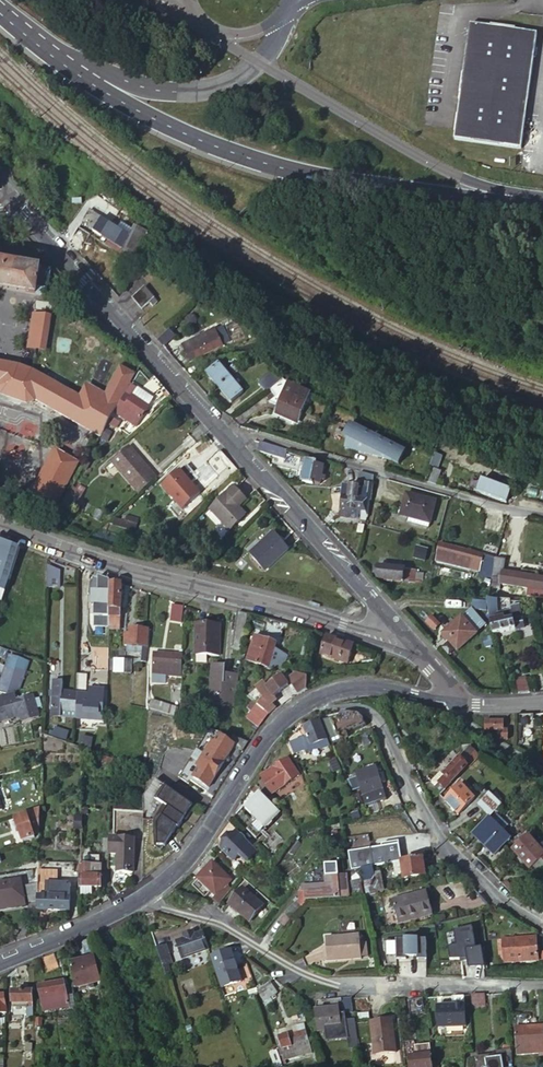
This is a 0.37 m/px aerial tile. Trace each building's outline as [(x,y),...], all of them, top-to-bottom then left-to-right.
[(469,27),(467,43),(486,29),(469,27)] [(486,29),(467,43),(455,140),(522,149),(536,35),(486,29)] [(148,230),(144,227),(143,230),(135,226),(134,228),(122,222),(119,228),(111,223),(88,209),(81,223),(102,235),(99,239),(124,254),(125,250),(137,256),(148,233),(147,232),(148,230)] [(116,214),(111,223),(119,228),(122,222),(134,228),(135,226),(116,214)] [(45,296),(50,270),(0,261),(0,287),(45,296)] [(145,288),(133,299),(142,309),(154,298),(145,288)] [(51,317),(34,314),(28,347),(45,350),(51,317)] [(219,327),(215,329),(222,345),(227,343),(219,327)] [(169,328),(156,340),(163,347),(176,336),(169,328)] [(222,345),(215,329),(182,345),(189,361),(222,345)] [(176,362),(181,366),(187,360),(177,350),(171,355),(176,362)] [(18,366),(32,371),(33,363),(20,359),(18,366)] [(121,367),(106,394),(87,384),(80,397),(32,371),(18,366),(0,362),(0,392),(2,396),(26,404),(35,402),(36,400),(101,437),(107,425),(115,429),(119,424),(111,419),(114,414),(130,384),(135,375),(121,367)] [(205,370),(201,362),(184,370),(190,377),(205,370)] [(230,379),(239,371),(233,364),(224,373),(218,365),(207,375),(219,389),(230,379)] [(277,383),(282,380),(273,370),(269,374),(277,383)] [(137,388),(140,390),(149,382),(139,373),(132,385),(137,388)] [(259,384),(266,392),(269,389),(277,383),(269,374),(259,384)] [(140,390),(152,398),(157,401),(167,392),(154,377),(149,382),(140,390)] [(230,379),(219,389),(231,401),(242,392),(230,379)] [(290,385),(283,379),(282,380),(277,383),(269,389),(275,397),(269,401),(280,406),(283,407),(279,416),(293,423),(293,421),(295,417),(299,419),(305,406),(307,407),(309,403),(311,404),(314,397),(307,393),(304,391),(290,385)] [(312,383),(307,393),(314,397),(322,401),(325,402),(329,392),(312,383)] [(132,385),(130,384),(114,414),(116,415),(127,396),(131,399),(132,396),(137,388),(132,385)] [(137,388),(132,396),(147,406),(152,398),(140,390),(137,388)] [(147,406),(132,396),(131,399),(127,396),(116,415),(135,427),(147,406)] [(374,435),(350,424),(344,436),(347,438),(345,448),(369,454),(374,435)] [(404,450),(374,435),(369,454),(391,460),(398,463),(404,450)] [(260,442),(257,451),(273,456),(276,447),(260,442)] [(71,444),(65,455),(72,459),(78,448),(71,444)] [(139,493),(157,477),(129,446),(112,462),(139,493)] [(32,502),(55,450),(51,448),(28,500),(32,502)] [(65,455),(55,450),(32,502),(55,514),(78,462),(72,459),(65,455)] [(441,460),(434,457),(430,465),(437,468),(441,460)] [(317,463),(306,461),(302,481),(313,484),(313,482),(321,483),(322,481),(324,482),(325,477),(322,476),(324,467),(317,465),(317,463)] [(187,465),(180,471),(187,478),(194,472),(187,465)] [(428,482),(437,484),(442,472),(434,468),(428,482)] [(187,478),(180,471),(162,486),(182,509),(200,493),(194,486),(201,480),(194,472),(187,478)] [(375,476),(360,472),(358,479),(366,481),(365,488),(343,486),(339,516),(354,518),(354,517),(355,509),(362,510),(361,515),(361,519),(367,520),(370,500),(372,500),(375,476)] [(488,483),(482,480),(478,491),(507,503),(510,493),(487,485),(488,483)] [(246,499),(235,488),(228,495),(226,493),(210,510),(229,530),(246,513),(239,506),(246,499)] [(436,501),(406,493),(400,515),(430,523),(436,501)] [(355,509),(354,517),(357,518),(358,515),(361,515),(362,510),(355,509)] [(115,525),(135,529),(137,521),(117,516),(115,525)] [(288,550),(273,533),(249,554),(264,570),(288,550)] [(20,548),(0,541),(0,575),(9,579),(20,548)] [(494,557),(439,543),(436,556),(442,558),(443,555),(453,557),(452,564),(468,569),(470,562),(479,564),(477,573),(480,574),(478,584),(487,586),(494,557)] [(416,546),(414,558),(425,560),(427,548),(416,546)] [(489,588),(500,590),(501,584),(528,588),(526,595),(542,597),(542,578),(502,572),(504,560),(495,558),(489,588)] [(60,571),(49,567),(49,586),(60,587),(60,571)] [(415,571),(377,567),(376,578),(414,582),(415,580),(422,581),(423,573),(415,572),(415,571)] [(122,584),(110,580),(108,627),(120,628),(122,584)] [(491,600),(488,599),(487,609),(493,634),(515,629),(510,610),(498,613),(497,603),(492,602),(491,600)] [(486,602),(472,601),(472,610),(486,611),(486,602)] [(181,622),(184,605),(173,603),(170,620),(181,622)] [(510,608),(510,610),(515,629),(525,627),(520,606),(510,608)] [(238,612),(235,624),(245,627),(247,614),(238,612)] [(476,634),(461,617),(443,633),(457,650),(476,634)] [(220,625),(195,624),(195,654),(219,655),(220,625)] [(245,627),(235,624),(231,646),(241,648),(245,627)] [(129,634),(124,634),(124,646),(128,646),(128,651),(142,652),(142,659),(142,661),(148,661),(149,630),(130,628),(129,634)] [(276,643),(255,636),(247,660),(270,668),(271,665),(288,671),(292,659),(289,655),(277,652),(278,650),(274,649),(276,643)] [(335,638),(326,636),(320,654),(347,663),(353,644),(335,638)] [(362,648),(361,656),(374,659),(376,651),(362,648)] [(181,671),(182,654),(154,653),(153,682),(165,683),(166,675),(173,675),(173,671),(181,671)] [(18,693),(29,662),(10,656),(0,683),(0,684),(0,692),(7,695),(9,695),(18,693)] [(114,672),(123,673),(124,659),(114,659),(114,672)] [(213,675),(211,675),(210,703),(232,704),(233,683),(223,683),(223,665),(214,665),(213,675)] [(290,680),(299,694),(306,690),(308,677),(299,675),(290,680)] [(263,698),(258,705),(269,714),(275,708),(271,705),(276,701),(274,698),(289,686),(282,678),(267,689),(264,684),(257,689),(263,698)] [(515,681),(518,693),(521,693),(525,693),(528,693),(525,679),(515,681)] [(78,693),(76,693),(62,692),(62,682),(54,681),(51,714),(60,716),(61,710),(76,712),(78,693)] [(0,698),(0,720),(20,714),(22,722),(39,717),(37,708),(42,706),(37,687),(18,693),(9,695),(0,698)] [(89,694),(78,693),(76,712),(88,713),(87,719),(102,720),(104,689),(89,688),(89,694)] [(170,706),(152,700),(150,707),(168,713),(170,706)] [(257,704),(253,701),(248,708),(252,711),(257,704)] [(252,711),(263,721),(269,714),(258,705),(257,704),(252,711)] [(252,711),(247,718),(259,727),(263,721),(252,711)] [(533,715),(519,715),(518,743),(532,744),(533,725),(533,715)] [(327,729),(325,730),(328,738),(340,734),(338,727),(337,727),(334,717),(324,720),(327,729)] [(486,729),(490,729),(499,729),(499,736),(499,737),(507,738),(507,729),(503,729),(503,720),(486,719),(486,729)] [(304,737),(300,727),(293,733),(296,740),(289,743),(293,754),(307,749),(308,752),(319,749),(320,750),(330,747),(320,721),(303,727),(306,737),(304,737)] [(68,731),(55,727),(54,732),(50,730),(49,734),(66,739),(68,731)] [(97,750),(105,750),(106,737),(98,736),(97,750)] [(249,742),(235,737),(231,743),(220,736),(215,744),(212,743),(197,766),(200,767),(193,778),(208,788),(235,746),(243,751),(249,742)] [(92,738),(82,737),(80,747),(90,748),(92,738)] [(197,766),(212,743),(209,741),(202,752),(197,749),(176,781),(186,788),(191,781),(206,792),(208,788),(193,778),(200,767),(197,766)] [(445,791),(479,756),(470,747),(444,774),(445,776),(438,783),(445,790),(445,791)] [(288,759),(261,777),(272,794),(299,776),(288,759)] [(379,776),(376,767),(355,773),(357,778),(348,782),(352,792),(360,789),(365,805),(386,800),(380,781),(384,780),(383,775),(379,776)] [(445,776),(444,774),(441,771),(431,781),(441,794),(445,790),(438,783),(445,776)] [(431,781),(423,785),(432,803),(441,794),(431,781)] [(475,799),(461,784),(444,800),(459,815),(475,799)] [(152,846),(159,851),(162,847),(164,846),(176,828),(178,828),(184,819),(186,820),(194,809),(163,787),(154,802),(152,846)] [(273,804),(257,787),(251,793),(256,797),(245,809),(256,819),(247,829),(257,838),(266,828),(280,813),(272,805),(273,804)] [(491,817),(502,805),(488,793),(478,805),(491,817)] [(33,834),(39,832),(39,818),(40,808),(26,813),(27,815),(15,819),(22,841),(34,837),(33,834)] [(238,814),(232,821),(242,830),(248,824),(238,814)] [(82,828),(82,815),(75,815),(74,828),(82,828)] [(489,818),(473,836),(494,856),(511,839),(489,818)] [(236,835),(223,849),(233,859),(239,853),(247,861),(257,851),(248,844),(249,843),(241,836),(239,838),(236,835)] [(542,861),(542,844),(539,847),(528,835),(512,850),(529,869),(540,858),(542,861)] [(134,838),(109,837),(108,854),(117,854),(116,872),(133,872),(134,838)] [(401,861),(400,858),(398,844),(371,848),(374,866),(377,865),(401,861)] [(417,844),(404,846),(405,853),(419,852),(417,844)] [(355,851),(348,852),(351,869),(358,868),(355,851)] [(100,869),(108,869),(108,854),(101,854),(100,869)] [(422,857),(401,861),(404,879),(425,876),(422,857)] [(81,865),(80,887),(101,887),(101,877),(91,876),(91,865),(88,865),(88,861),(84,860),(84,865),(81,865)] [(213,900),(219,905),(231,891),(226,886),(232,879),(227,876),(212,862),(197,879),(216,896),(213,900)] [(378,895),(372,866),(360,868),(367,898),(378,895)] [(242,877),(233,870),(227,876),(232,879),(237,884),(242,877)] [(37,902),(37,909),(69,910),(70,884),(57,883),(57,872),(39,871),(39,878),(38,878),(38,885),(37,900),(37,902)] [(338,875),(325,876),(326,889),(320,889),(320,890),(300,892),(299,900),(285,913),(289,918),(307,902),(306,900),(340,898),(339,891),(348,890),(347,877),(338,877),(338,875)] [(0,884),(0,903),(24,898),(21,880),(0,884)] [(360,881),(351,883),(354,898),(364,896),(360,881)] [(37,900),(38,885),(26,886),(29,903),(37,902),(37,900)] [(263,905),(243,888),(228,905),(249,922),(263,905)] [(426,891),(392,900),(399,923),(432,914),(426,891)] [(153,913),(145,915),(149,927),(157,924),(153,913)] [(472,929),(446,935),(450,960),(467,960),(468,968),(483,967),(481,948),(474,949),(472,929)] [(208,949),(202,932),(193,935),(184,938),(176,941),(177,944),(174,945),(176,951),(179,950),(182,958),(208,949)] [(361,955),(359,943),(359,935),(326,938),(328,961),(361,958),(361,955)] [(425,957),(425,937),(395,938),(395,940),(396,958),(405,958),(405,955),(416,954),(416,957),(425,957)] [(536,937),(503,939),(504,962),(538,960),(536,937)] [(83,940),(75,943),(82,957),(93,952),(87,938),(83,940)] [(396,958),(395,940),(383,941),(387,962),(396,961),(396,958)] [(163,946),(156,948),(157,950),(162,966),(170,963),(163,946)] [(211,957),(221,988),(241,981),(230,950),(211,957)] [(54,953),(37,959),(43,975),(60,969),(54,953)] [(74,978),(70,979),(72,987),(75,987),(76,988),(86,985),(86,988),(93,987),(92,984),(99,982),(94,957),(70,962),(74,978)] [(20,966),(15,968),(20,980),(29,976),(24,965),(20,966)] [(69,1007),(67,995),(66,994),(67,993),(64,981),(38,986),(43,1011),(69,1007)] [(270,983),(258,991),(259,996),(264,1002),(278,993),(270,983)] [(32,992),(12,992),(12,1008),(27,1008),(26,1016),(32,1016),(32,992)] [(69,1010),(76,1008),(75,1003),(73,994),(67,995),(69,1007),(69,1010)] [(483,994),(472,995),(473,1008),(485,1007),(483,994)] [(453,1004),(438,1005),(439,1027),(466,1025),(464,995),(453,996),(453,1004)] [(424,997),(407,1000),(411,1017),(427,1014),(424,997)] [(341,1027),(338,1008),(309,1011),(312,1031),(341,1027)] [(392,1018),(370,1021),(374,1053),(396,1050),(392,1018)] [(276,1042),(281,1055),(284,1055),(285,1059),(311,1052),(302,1024),(296,1026),(298,1032),(279,1038),(280,1041),(276,1042)] [(277,1032),(279,1038),(298,1032),(296,1026),(277,1032)] [(515,1028),(517,1054),(542,1052),(542,1026),(515,1028)] [(409,1066),(432,1066),(429,1045),(407,1047),(409,1066)] [(509,1045),(502,1046),(503,1052),(495,1053),(497,1066),(512,1066),(509,1045)]
